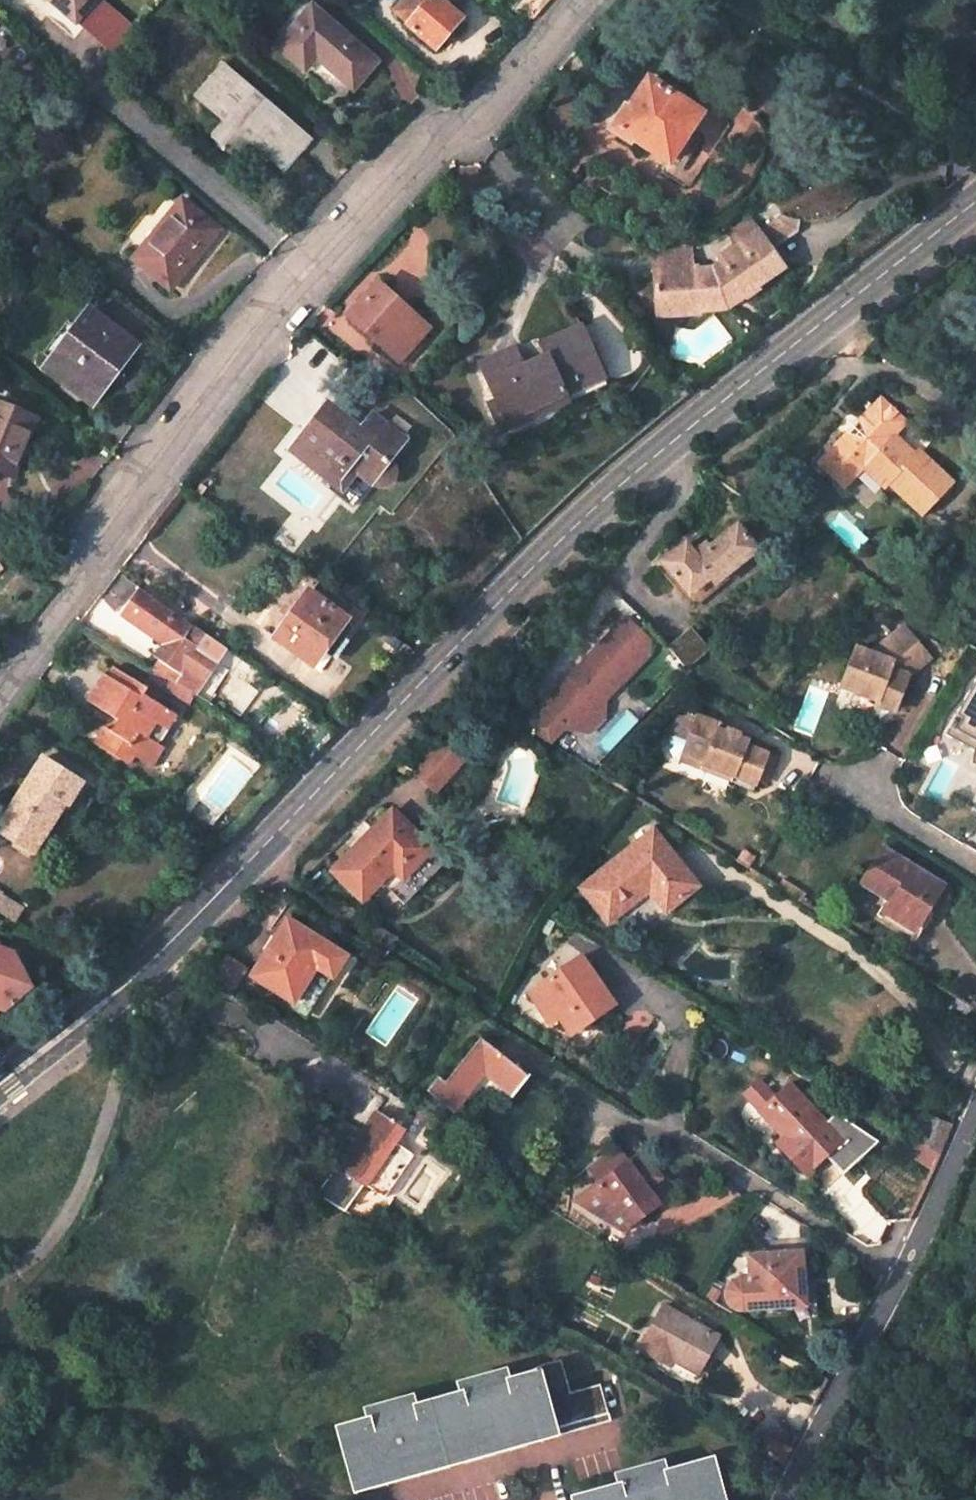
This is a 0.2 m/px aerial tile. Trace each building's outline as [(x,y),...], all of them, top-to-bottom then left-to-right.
[(75,15),(87,0),(56,0),(75,15)] [(396,9),(410,21),(408,23),(436,47),(465,15),(457,8),(464,0),(404,0),(396,9)] [(277,49),(341,105),(377,65),(312,8),(277,49)] [(208,84),(214,89),(200,105),(224,125),(211,141),(230,159),(245,142),(271,165),(276,160),(286,168),(295,158),(289,152),(299,141),(260,108),(266,102),(224,65),(208,84)] [(705,111),(696,106),(701,97),(670,76),(664,86),(650,77),(618,126),(672,161),(705,111)] [(208,84),(194,99),(200,105),(214,89),(208,84)] [(260,108),(299,141),(289,152),(295,158),(310,140),(266,102),(260,108)] [(271,165),(281,175),(286,168),(276,160),(271,165)] [(134,261),(166,290),(217,231),(180,199),(155,229),(158,232),(134,261)] [(650,272),(654,307),(695,303),(696,315),(719,312),(719,307),(738,294),(742,301),(755,292),(753,288),(780,269),(768,251),(794,234),(796,221),(782,217),(716,259),(718,265),(710,270),(695,271),(694,268),(650,272)] [(433,326),(426,319),(421,324),(378,286),(351,316),(394,354),(409,337),(417,345),(433,326)] [(655,319),(696,315),(695,303),(654,307),(655,319)] [(74,386),(89,398),(130,344),(85,308),(72,326),(76,331),(53,363),(77,382),(74,386)] [(580,328),(572,332),(580,350),(588,346),(580,328)] [(495,404),(503,423),(523,415),(526,422),(566,404),(563,396),(603,379),(588,346),(580,350),(572,332),(540,346),(545,359),(522,369),(513,373),(506,354),(479,366),(495,404)] [(417,345),(409,337),(394,354),(405,364),(419,348),(417,345)] [(514,351),(506,354),(513,373),(522,369),(514,351)] [(889,489),(893,484),(926,516),(957,484),(925,454),(921,454),(916,456),(896,436),(911,421),(887,398),(823,464),(848,488),(860,475),(866,468),(889,489)] [(487,408),(498,434),(526,422),(523,415),(503,423),(495,404),(487,408)] [(11,474),(34,418),(0,405),(0,470),(11,474)] [(368,439),(358,431),(325,405),(287,452),(339,493),(355,474),(368,485),(374,488),(383,487),(385,486),(391,480),(393,474),(393,468),(392,465),(388,461),(405,441),(381,422),(368,439)] [(358,431),(368,439),(381,422),(372,414),(358,431)] [(866,468),(860,475),(882,496),(889,489),(866,468)] [(355,474),(339,493),(334,499),(348,510),(368,485),(355,474)] [(736,525),(705,548),(698,538),(686,548),(683,544),(661,561),(686,593),(708,575),(712,581),(754,548),(736,525)] [(320,654),(329,660),(360,617),(316,585),(308,597),(305,595),(294,610),(291,608),(279,624),(283,626),(271,641),(309,668),(320,654)] [(153,668),(166,677),(184,688),(195,695),(205,681),(195,674),(208,653),(183,637),(191,625),(139,588),(121,613),(163,642),(155,655),(159,658),(153,668)] [(648,639),(625,616),(560,684),(560,689),(552,697),(547,696),(536,708),(522,695),(505,717),(547,743),(561,728),(572,729),(602,699),(647,653),(648,639)] [(895,640),(910,628),(905,623),(891,636),(895,640)] [(690,626),(666,646),(685,668),(709,649),(690,626)] [(897,680),(902,669),(908,671),(933,654),(910,628),(895,640),(891,636),(875,650),(858,644),(843,685),(878,696),(876,701),(894,707),(902,683),(897,680)] [(115,670),(92,705),(125,726),(118,737),(106,730),(96,747),(130,768),(134,761),(153,773),(166,752),(159,748),(177,720),(144,698),(148,691),(115,670)] [(945,728),(973,745),(971,758),(975,759),(975,674),(945,728)] [(159,688),(176,700),(184,688),(166,677),(159,688)] [(560,689),(560,684),(547,696),(552,697),(560,689)] [(184,688),(176,700),(187,707),(195,695),(184,688)] [(602,699),(572,729),(586,730),(603,712),(602,699)] [(693,705),(689,715),(680,711),(672,728),(685,735),(682,745),(702,754),(700,760),(731,774),(728,779),(752,790),(758,778),(765,782),(777,756),(748,743),(736,736),(740,727),(731,723),(726,733),(716,728),(720,718),(693,705)] [(726,733),(731,723),(720,718),(716,728),(726,733)] [(752,733),(740,727),(736,736),(748,743),(752,733)] [(685,735),(672,728),(670,734),(669,742),(671,753),(678,756),(682,745),(685,735)] [(413,772),(435,792),(469,754),(447,735),(413,772)] [(702,754),(682,745),(678,756),(728,779),(731,774),(700,760),(702,754)] [(44,759),(0,822),(0,832),(26,851),(61,804),(65,807),(80,785),(44,759)] [(353,848),(331,869),(361,899),(382,879),(391,889),(413,867),(414,867),(433,848),(408,823),(406,825),(391,810),(373,828),(376,832),(356,851),(353,848)] [(356,851),(376,832),(373,828),(353,848),(356,851)] [(659,832),(592,883),(587,886),(613,921),(653,890),(669,910),(700,886),(659,832)] [(732,859),(744,866),(752,855),(740,848),(732,859)] [(939,888),(880,852),(859,887),(883,902),(879,907),(919,932),(930,912),(926,910),(939,888)] [(18,903),(0,890),(0,907),(10,914),(18,903)] [(919,932),(879,907),(874,916),(913,941),(919,932)] [(330,975),(344,955),(286,918),(250,973),(290,1000),(313,965),(330,975)] [(7,1013),(34,988),(16,986),(19,968),(18,960),(16,956),(7,953),(0,950),(0,1011),(7,1013)] [(230,956),(213,983),(229,992),(246,966),(230,956)] [(568,1029),(612,1001),(583,957),(531,991),(551,1022),(560,1016),(568,1029)] [(290,1001),(307,1012),(330,975),(313,965),(290,1000),(290,1001)] [(532,1075),(481,1035),(448,1077),(441,1071),(427,1088),(459,1114),(488,1078),(513,1098),(532,1075)] [(825,1126),(787,1089),(759,1118),(785,1143),(779,1150),(807,1177),(826,1157),(845,1176),(879,1141),(835,1115),(825,1126)] [(373,1112),(334,1167),(316,1193),(345,1212),(364,1187),(381,1198),(410,1156),(393,1146),(403,1132),(373,1112)] [(930,1117),(920,1140),(941,1153),(947,1140),(952,1126),(930,1117)] [(935,1165),(941,1153),(920,1140),(918,1139),(911,1151),(935,1165)] [(597,1180),(628,1160),(617,1144),(587,1167),(597,1180)] [(597,1180),(571,1198),(620,1228),(624,1218),(653,1198),(645,1186),(661,1176),(642,1150),(628,1160),(597,1180)] [(802,1304),(799,1250),(748,1253),(749,1278),(733,1280),(730,1281),(726,1286),(724,1292),(727,1301),(731,1306),(734,1307),(744,1309),(752,1308),(802,1304)] [(752,1308),(753,1318),(802,1315),(802,1304),(752,1308)] [(637,1352),(668,1370),(670,1367),(675,1359),(699,1374),(718,1341),(663,1308),(637,1352)] [(699,1374),(675,1359),(670,1367),(695,1380),(699,1374)] [(538,1367),(539,1369),(533,1372),(534,1375),(508,1382),(506,1372),(459,1386),(462,1396),(417,1409),(414,1400),(366,1415),(369,1424),(337,1434),(353,1491),(411,1474),(509,1445),(609,1416),(601,1386),(569,1396),(559,1361),(538,1367)] [(712,1461),(666,1474),(662,1464),(616,1477),(619,1488),(575,1499),(723,1499),(712,1461)]
